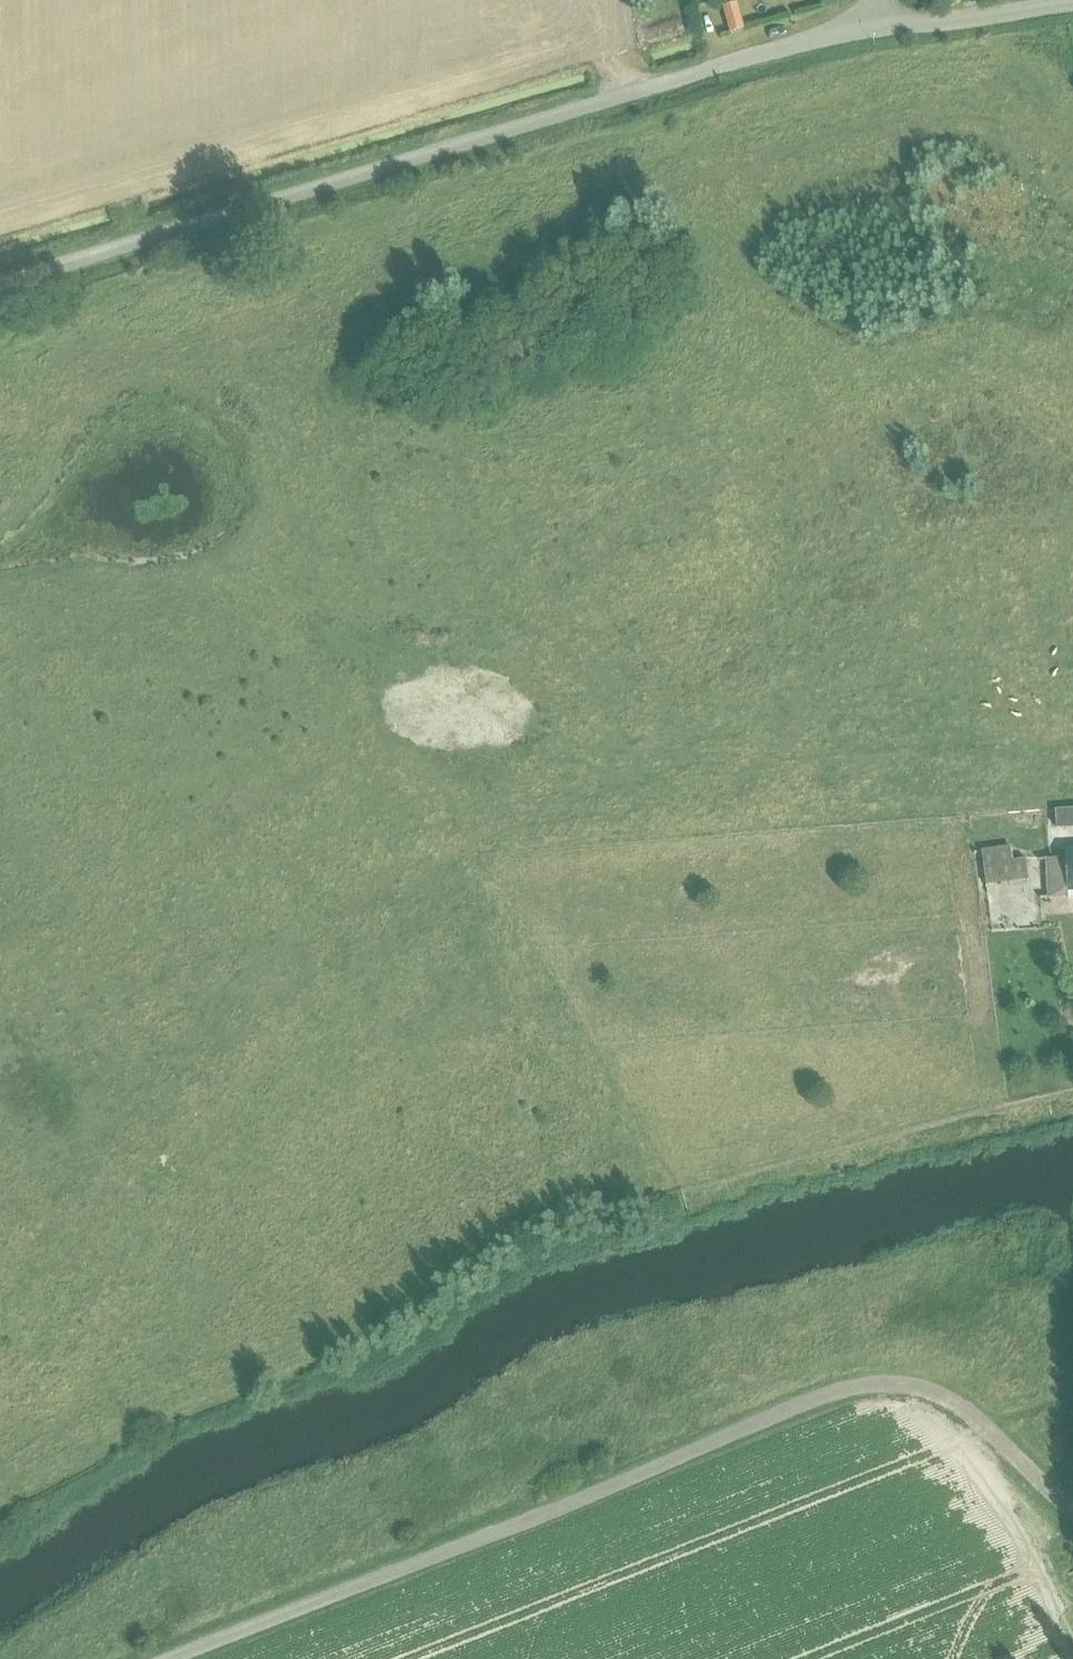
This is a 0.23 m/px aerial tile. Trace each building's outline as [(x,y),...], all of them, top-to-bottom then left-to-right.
[(730,33),(745,29),(737,2),(723,6),(730,33)] [(1072,836),(1072,805),(1052,805),(1052,836),(1072,836)] [(982,851),(985,884),(1027,879),(1025,859),(1010,860),(1008,849),(982,851)] [(1065,851),(1065,857),(1048,858),(1050,897),(1072,896),(1072,851),(1065,851)]
